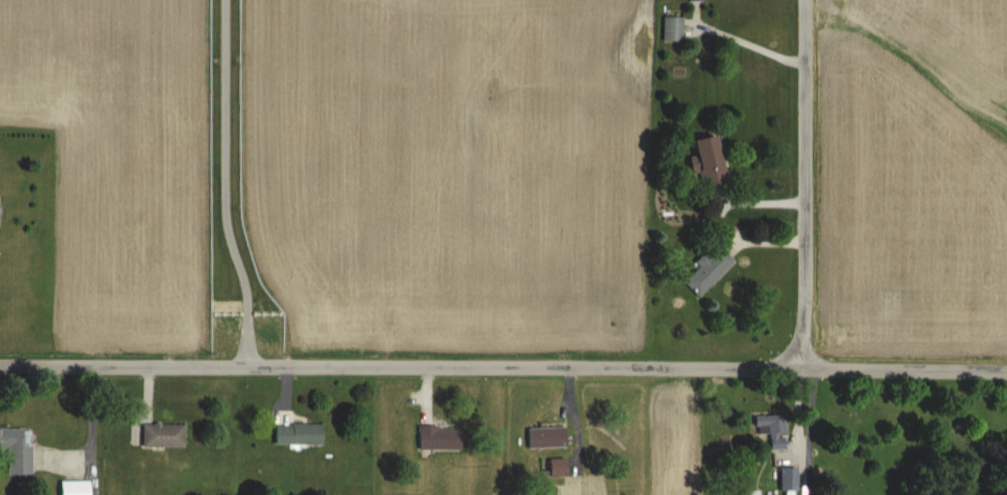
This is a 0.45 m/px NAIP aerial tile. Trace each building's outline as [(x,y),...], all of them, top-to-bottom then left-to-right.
[(679,40),(679,17),(660,17),(660,40),(679,40)] [(711,133),(687,138),(691,155),(686,156),(690,173),(694,172),(697,187),(722,181),(711,133)] [(699,253),(687,265),(691,269),(678,281),(693,296),(729,260),(714,244),(702,256),(699,253)] [(782,448),(782,415),(750,415),(750,432),(766,432),(766,448),(782,448)] [(180,424),(139,424),(139,447),(180,447),(180,424)] [(270,444),(318,444),(318,424),(270,424),(270,444)] [(458,450),(458,426),(416,426),(416,450),(458,450)] [(563,447),(563,427),(525,427),(525,447),(563,447)] [(19,444),(19,428),(0,428),(0,449),(4,449),(4,475),(28,475),(28,444),(19,444)] [(563,458),(545,458),(545,477),(563,477),(563,458)] [(777,491),(781,491),(781,494),(793,494),(793,467),(776,467),(777,491)] [(55,481),(55,494),(80,494),(80,481),(55,481)]
